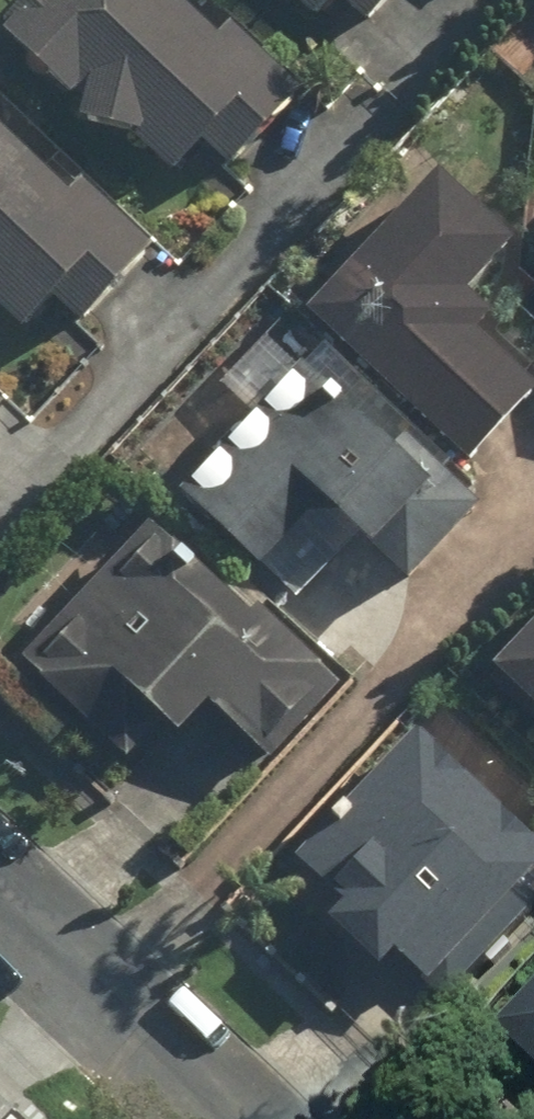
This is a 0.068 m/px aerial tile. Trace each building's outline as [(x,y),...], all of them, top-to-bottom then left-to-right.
[(135,141),(144,131),(188,173),(216,143),(249,174),(326,92),(254,25),(244,36),(205,0),(45,0),(16,31),(135,141)] [(327,22),(347,0),(302,0),(327,22)] [(383,32),(411,0),(347,0),(383,32)] [(34,332),(67,297),(98,326),(176,245),(145,215),(103,175),(92,187),(0,99),(0,300),(34,332)] [(533,249),(533,235),(463,167),(329,309),(492,462),(533,417),(533,357),(503,328),(521,309),(498,288),(533,249)] [(376,389),(362,404),(323,366),(198,494),(277,571),(345,501),(428,582),(499,509),(376,389)] [(22,416),(33,404),(0,373),(0,438),(22,416)] [(231,712),(284,765),(363,684),(182,505),(30,659),(140,769),(186,722),(203,739),(231,712)] [(512,658),(533,679),(533,634),(512,658)] [(359,898),(348,910),(403,960),(414,948),(447,978),(533,882),(533,796),(438,710),(309,853),(359,898)] [(518,1020),(533,1035),(533,1004),(518,1020)]
